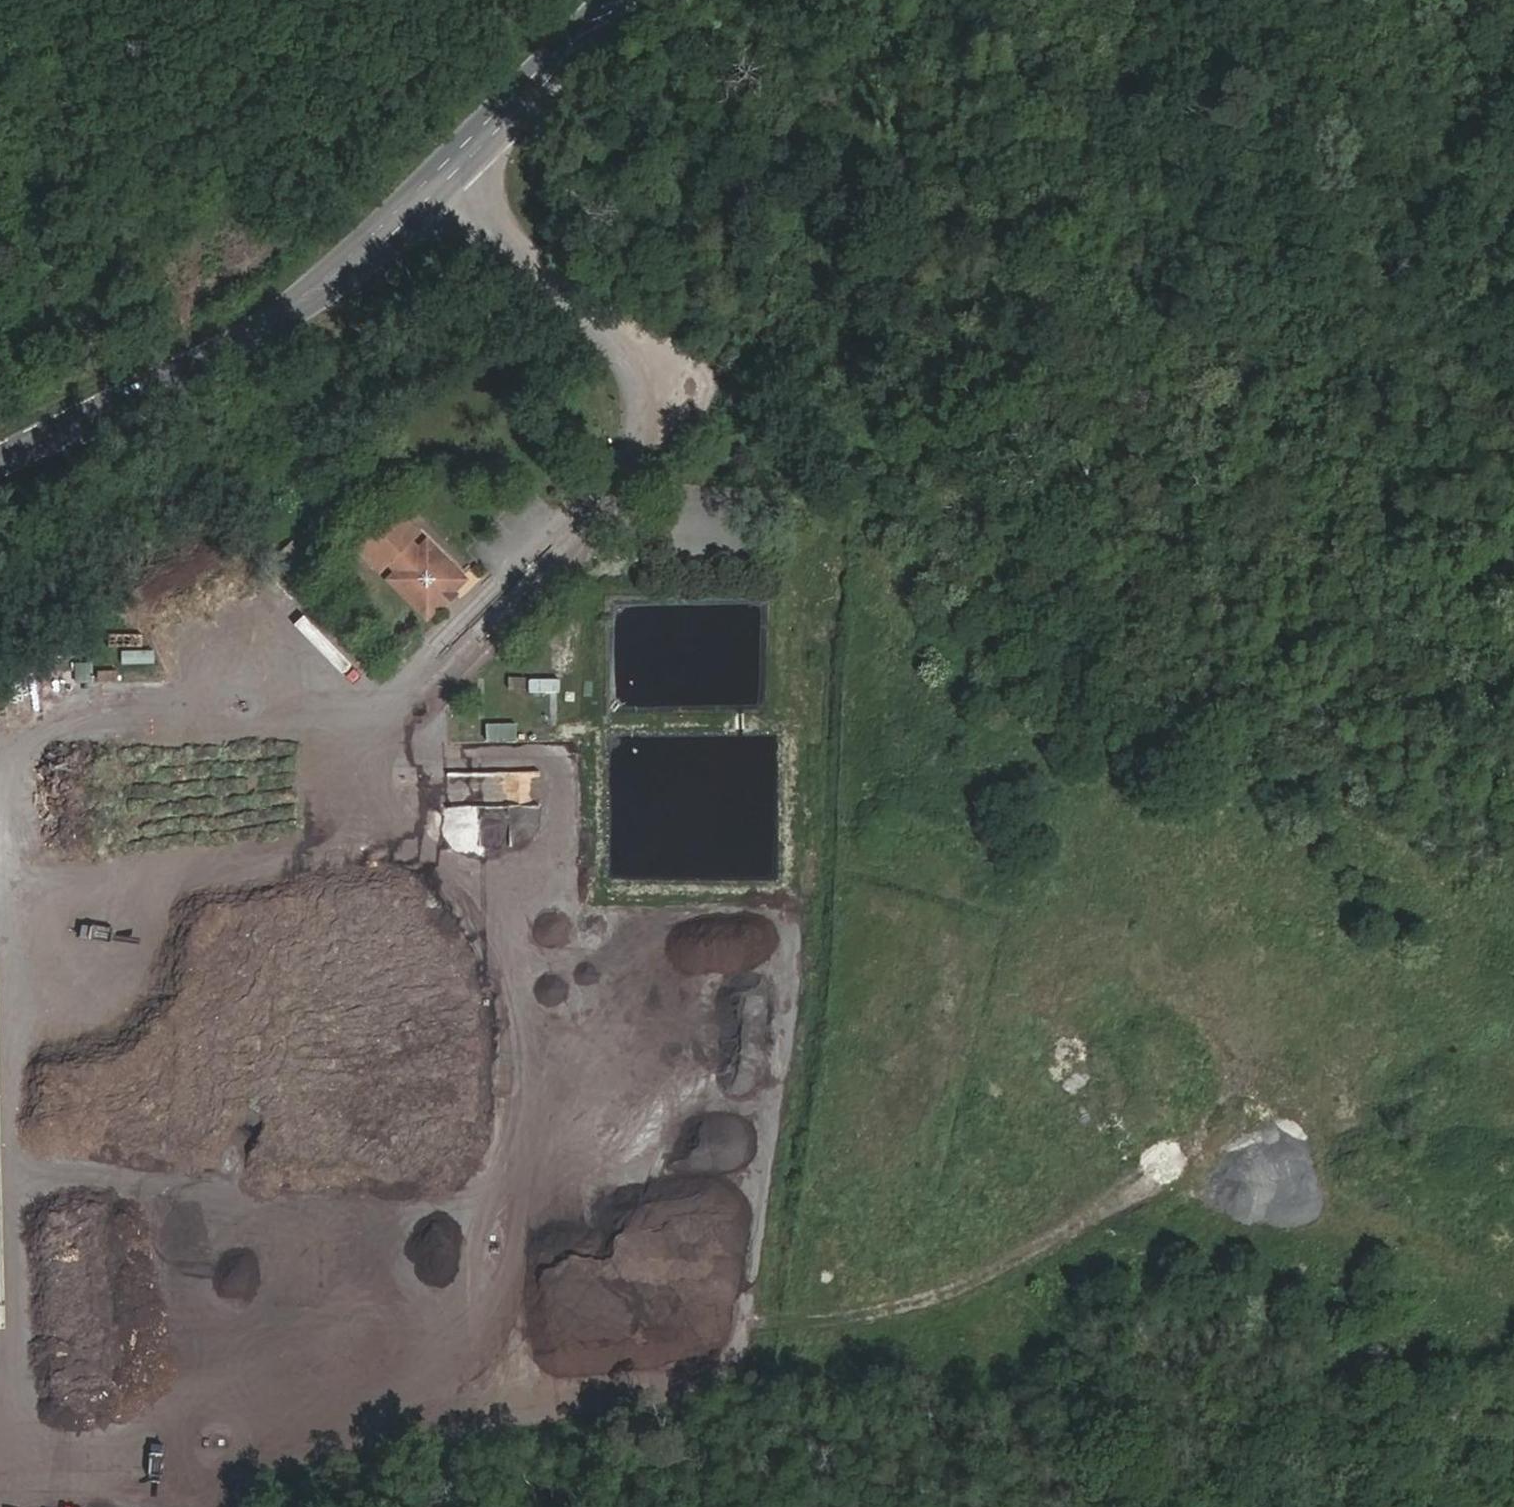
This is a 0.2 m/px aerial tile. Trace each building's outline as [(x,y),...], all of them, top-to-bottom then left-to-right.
[(463,580),(428,545),(421,551),(392,580),(427,616),(463,580)] [(76,686),(94,683),(91,662),(72,665),(76,686)] [(98,671),(98,683),(119,682),(118,671),(98,671)] [(509,688),(527,688),(527,680),(509,679),(509,688)] [(485,743),(516,742),(515,721),(485,722),(485,743)] [(550,897),(565,851),(596,861),(607,827),(575,817),(580,801),(545,790),(540,804),(515,797),(505,828),(538,838),(522,889),(550,897)]
